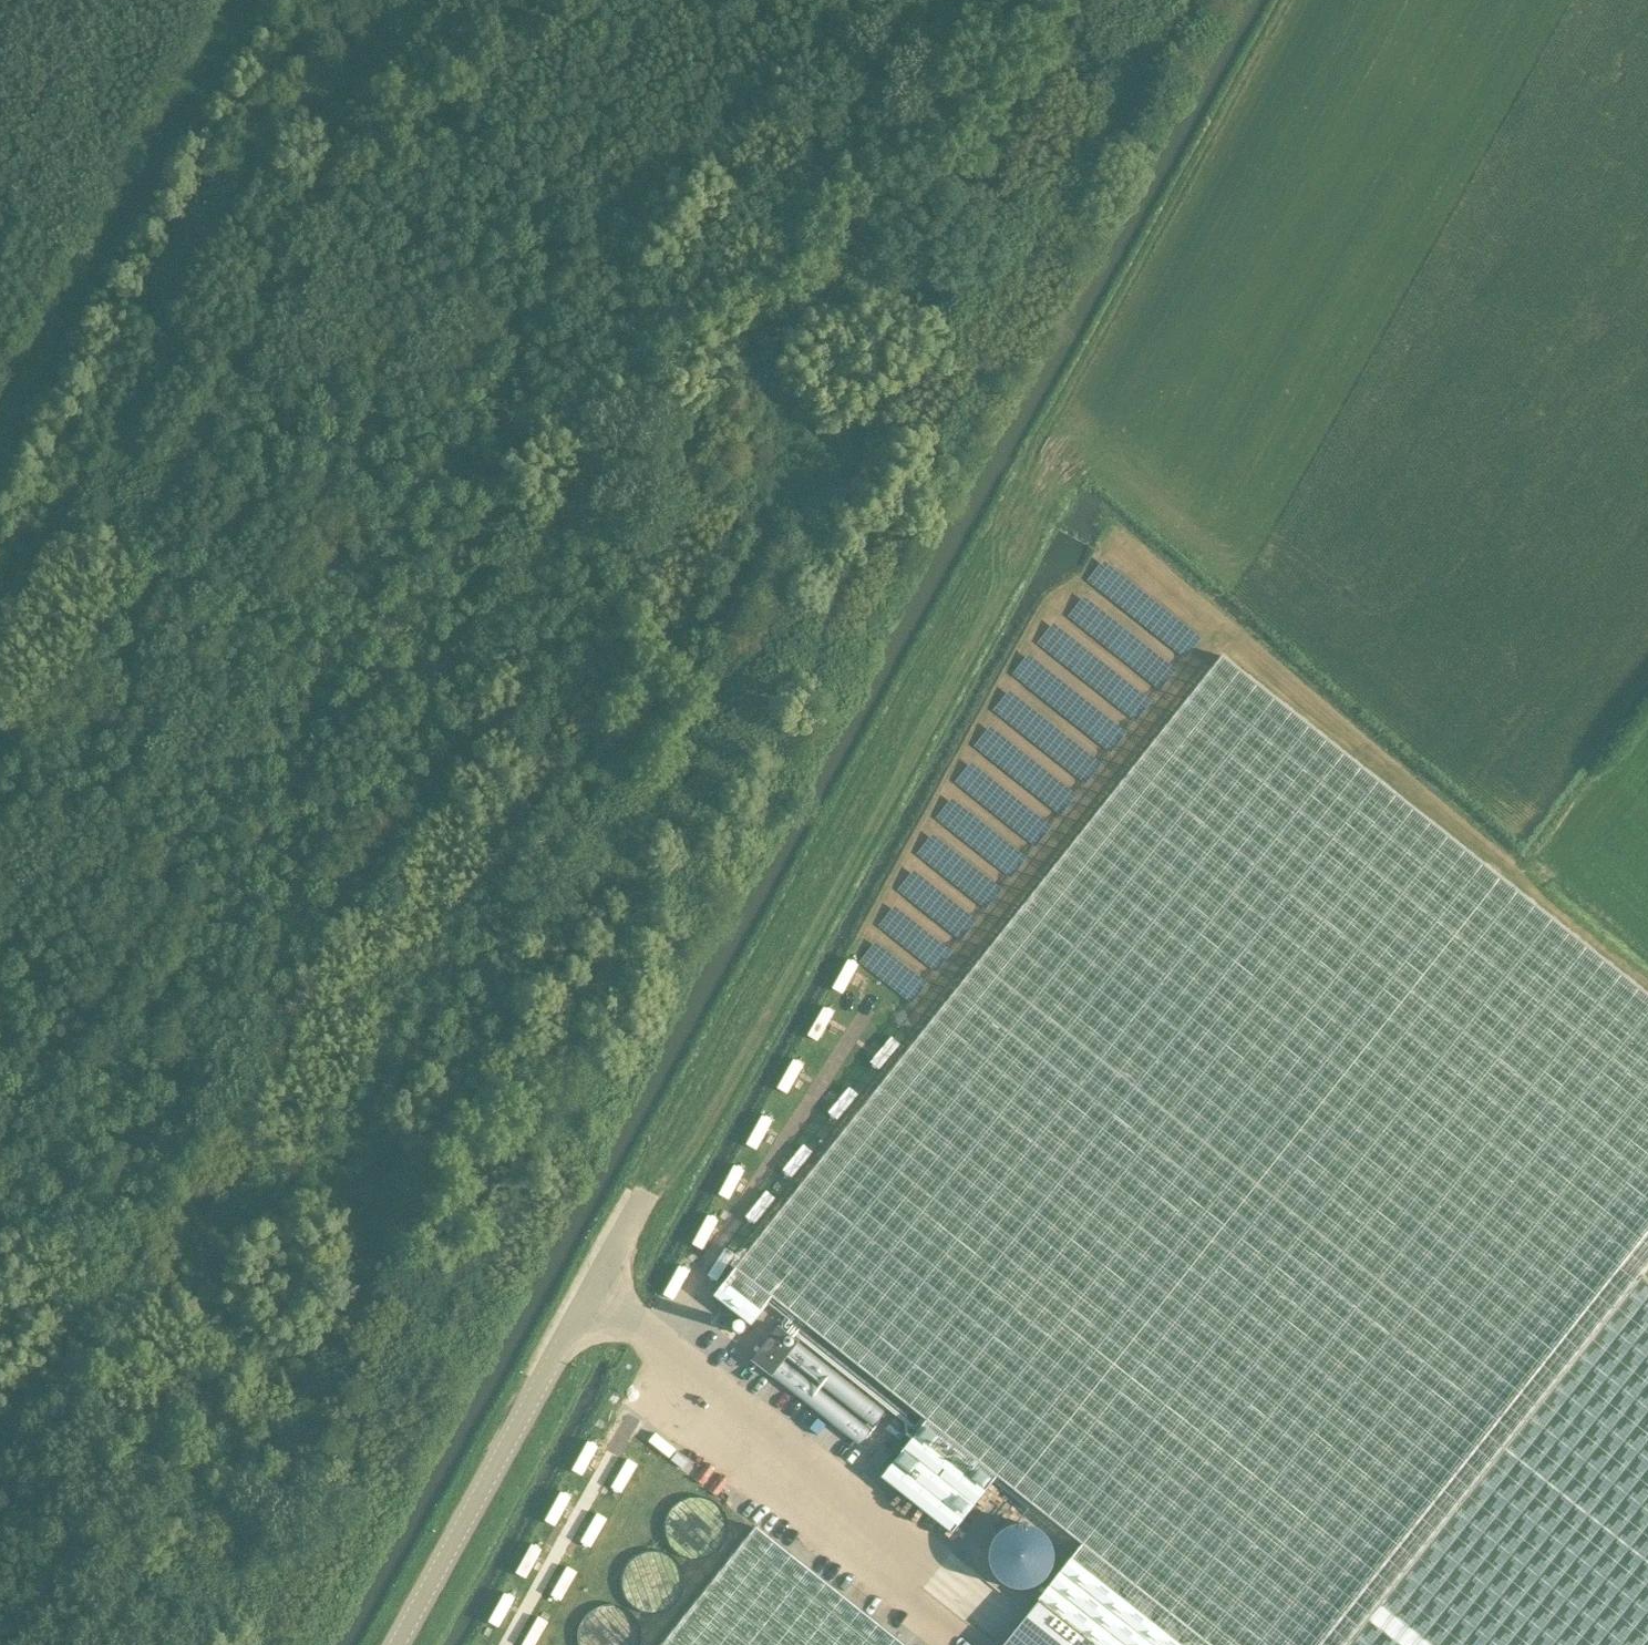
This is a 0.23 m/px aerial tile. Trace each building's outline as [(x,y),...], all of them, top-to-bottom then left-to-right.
[(1643,1277),(1640,1274),(1647,1264),(1647,995),(1267,692),(1223,656),(1218,662),(738,1266),(713,1297),(750,1326),(772,1298),(925,1422),(881,1478),(952,1534),(997,1477),(1081,1544),(1081,1545),(1038,1600),(1039,1601),(1003,1644),(1647,1644),(1647,1281),(1643,1277)] [(799,1342),(778,1326),(751,1361),(772,1377),(799,1342)] [(896,1448),(887,1441),(867,1466),(876,1474),(896,1448)] [(1014,1507),(1002,1498),(976,1531),(987,1540),(1014,1507)] [(684,1512),(688,1543),(710,1541),(707,1510),(684,1512)] [(756,1528),(663,1644),(904,1644),(756,1528)] [(643,1574),(662,1569),(658,1554),(639,1559),(643,1574)]
